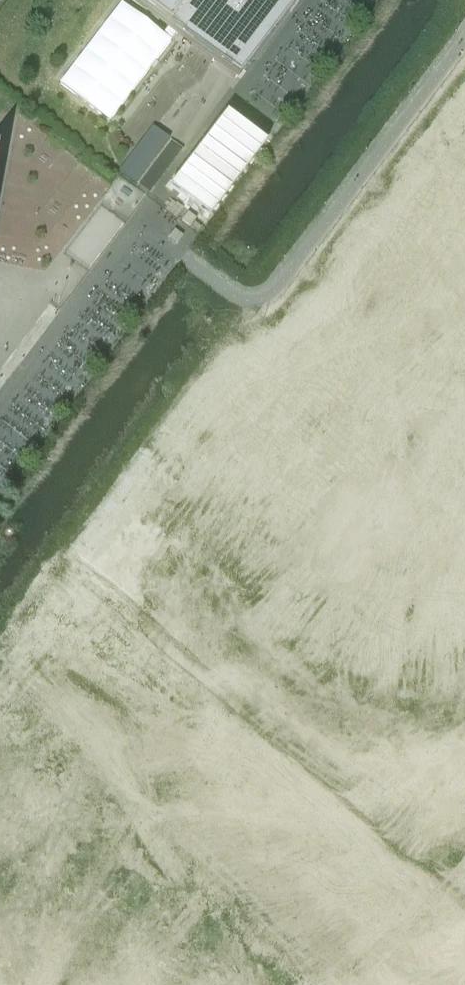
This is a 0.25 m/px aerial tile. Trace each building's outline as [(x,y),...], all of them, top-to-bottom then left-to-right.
[(166,28),(174,34),(236,81),(297,0),(130,0),(166,28)] [(121,3),(59,83),(108,120),(162,49),(174,34),(166,28),(162,34),(121,3)] [(226,111),(170,186),(208,215),(265,141),(232,116),(226,111)]
